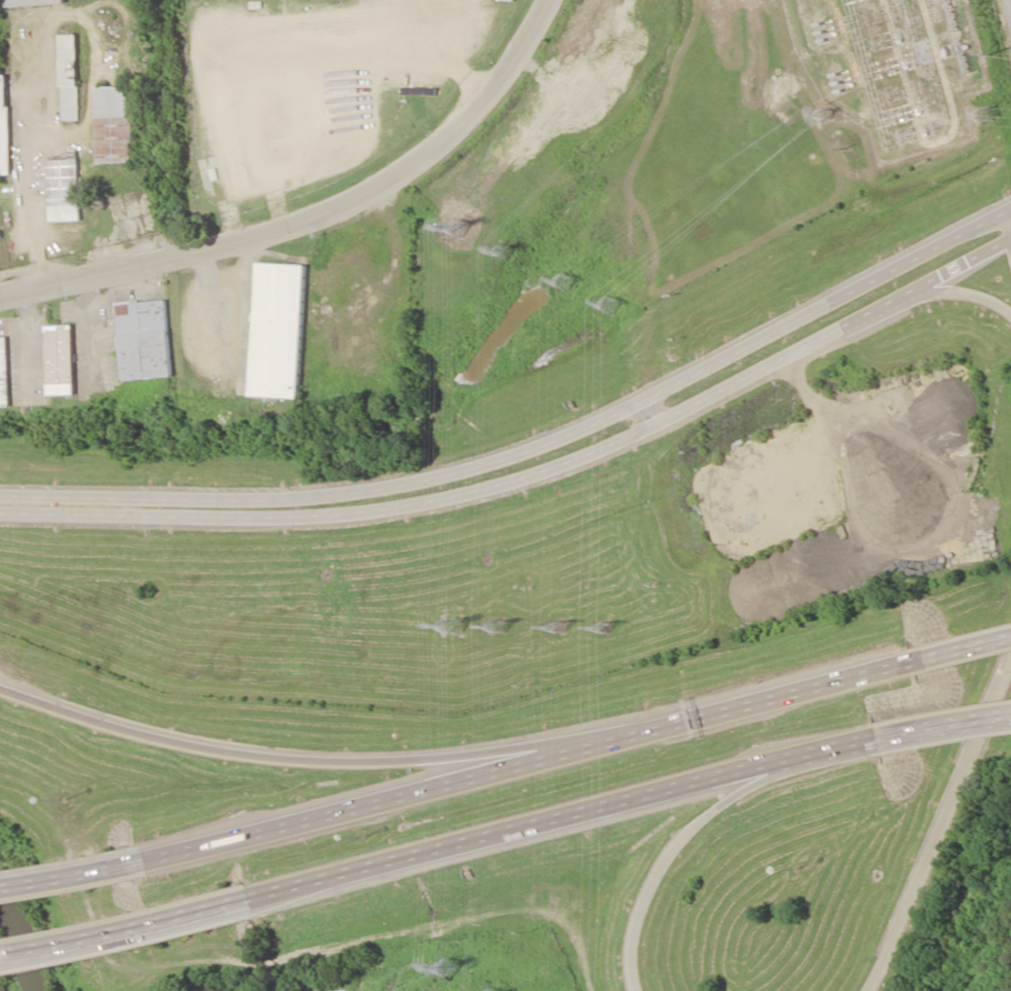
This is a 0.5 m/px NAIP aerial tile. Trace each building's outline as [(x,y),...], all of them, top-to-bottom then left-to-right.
[(78,120),(76,34),(60,35),(62,120),(78,120)] [(0,75),(0,174),(9,173),(7,74),(0,75)] [(134,86),(97,87),(99,163),(136,162),(134,86)] [(49,221),(79,220),(78,159),(47,160),(49,221)] [(250,396),(299,398),(305,264),(256,262),(250,396)] [(171,377),(166,300),(117,303),(121,380),(171,377)] [(73,395),(72,324),(44,325),(46,395),(73,395)] [(6,336),(0,337),(0,407),(9,407),(6,336)]
